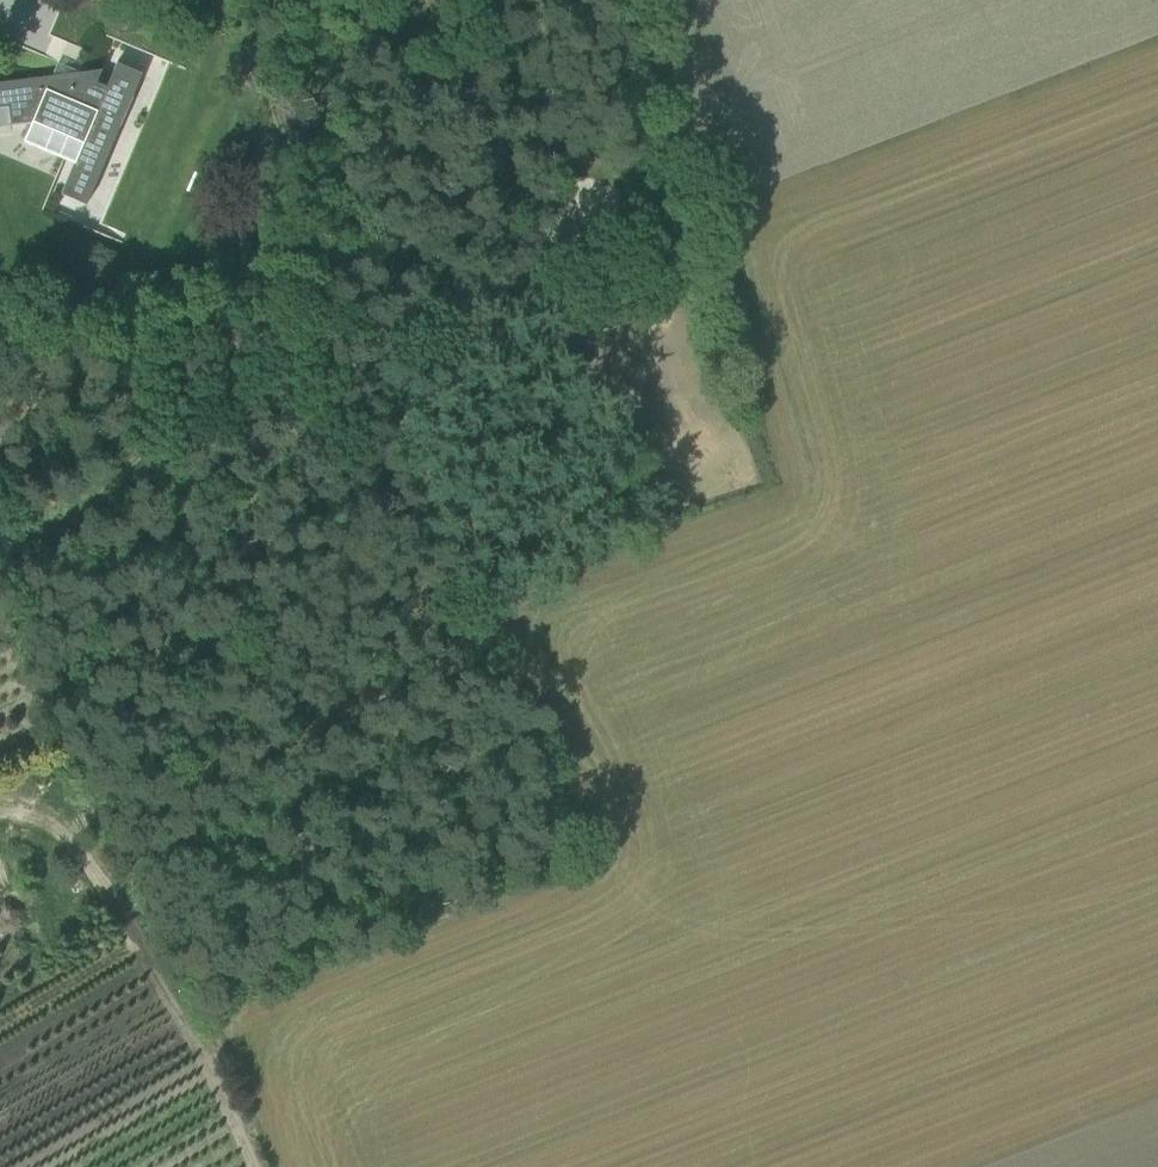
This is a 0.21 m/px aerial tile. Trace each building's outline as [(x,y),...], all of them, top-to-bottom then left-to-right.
[(60,194),(85,205),(141,73),(116,62),(106,86),(96,82),(101,69),(78,72),(57,63),(52,75),(0,82),(0,108),(7,107),(10,125),(24,123),(33,121),(82,142),(60,194)]
